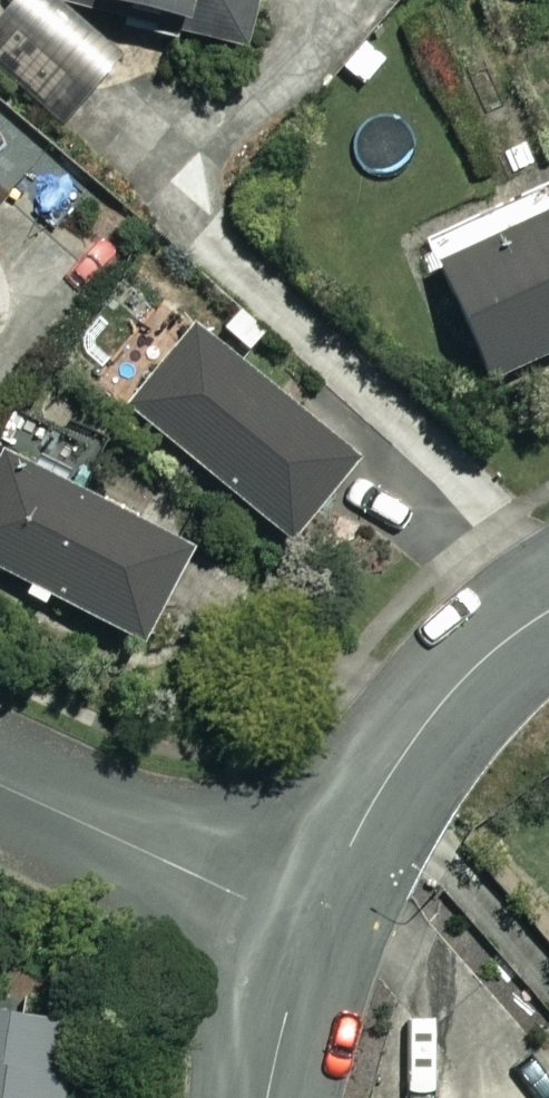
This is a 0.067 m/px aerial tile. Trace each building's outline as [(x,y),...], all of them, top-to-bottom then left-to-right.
[(179,23),(176,35),(243,49),(254,0),(70,0),(179,23)] [(172,120),(41,28),(4,81),(135,173),(172,120)] [(439,266),(489,382),(548,356),(548,218),(439,266)] [(350,465),(201,334),(134,411),(284,541),(350,465)] [(7,464),(0,477),(0,574),(137,643),(183,553),(7,464)] [(71,1025),(0,1015),(0,1097),(61,1097),(71,1025)]
